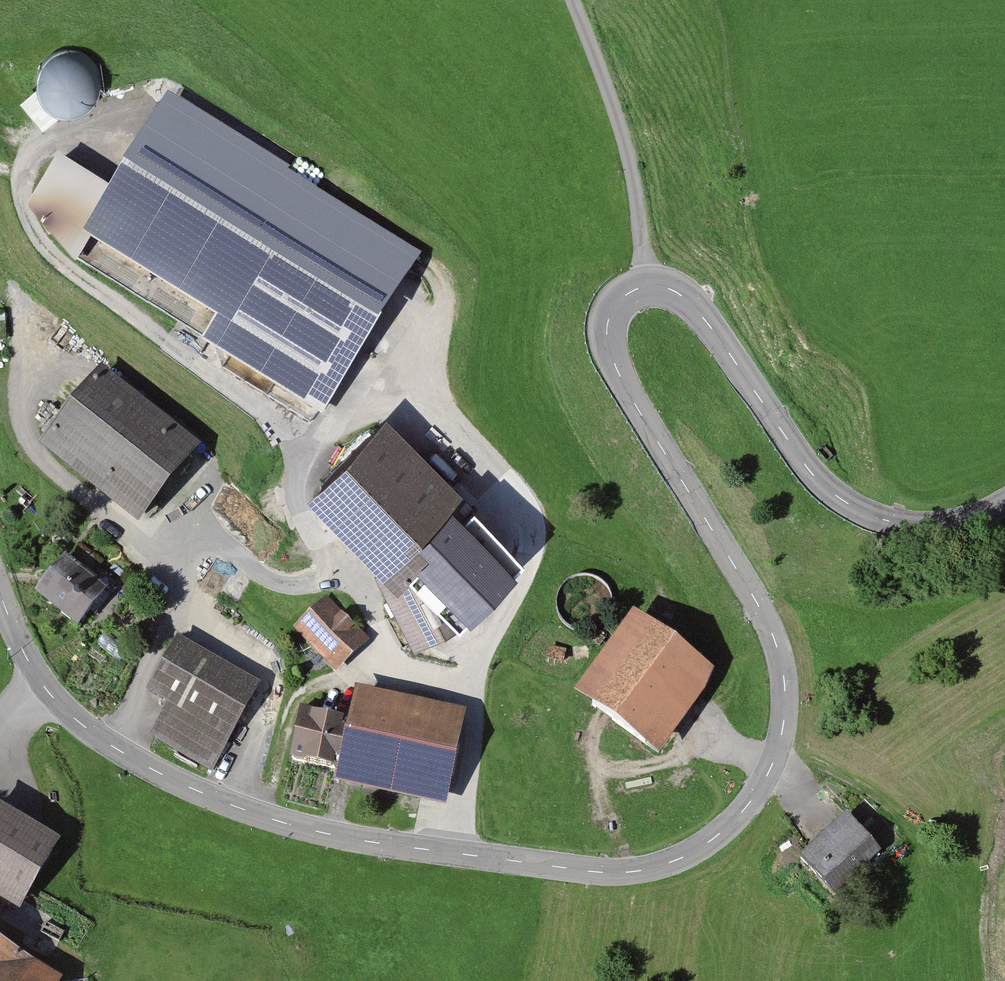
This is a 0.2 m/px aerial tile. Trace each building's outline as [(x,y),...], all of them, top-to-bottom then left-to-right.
[(87,106),(95,98),(100,89),(101,78),(99,69),(94,60),(87,53),(78,50),(68,49),(58,51),(50,56),(43,64),(40,73),(39,83),(20,99),(44,125),(59,110),(67,111),(78,110),(87,106)] [(200,339),(323,417),(421,256),(168,94),(109,188),(56,157),(27,208),(76,264),(89,240),(216,317),(200,339)] [(88,250),(82,264),(99,272),(106,258),(88,250)] [(101,367),(39,446),(140,524),(201,446),(101,367)] [(387,413),(308,489),(383,567),(375,570),(414,649),(472,619),(435,545),(478,503),(387,413)] [(93,574),(103,561),(80,543),(70,557),(93,574)] [(66,556),(35,596),(77,628),(109,589),(66,556)] [(327,596),(292,628),(337,674),(371,641),(327,596)] [(715,669),(633,613),(575,695),(658,758),(706,695),(715,669)] [(172,698),(153,732),(210,764),(256,683),(182,641),(155,688),(172,698)] [(463,706),(360,683),(339,776),(442,799),(463,706)] [(347,715),(303,705),(292,755),(336,765),(347,715)] [(19,904),(57,842),(0,807),(0,892),(19,904)] [(882,853),(848,812),(801,856),(833,897),(882,853)] [(59,975),(0,940),(0,980),(56,980),(59,975)]
